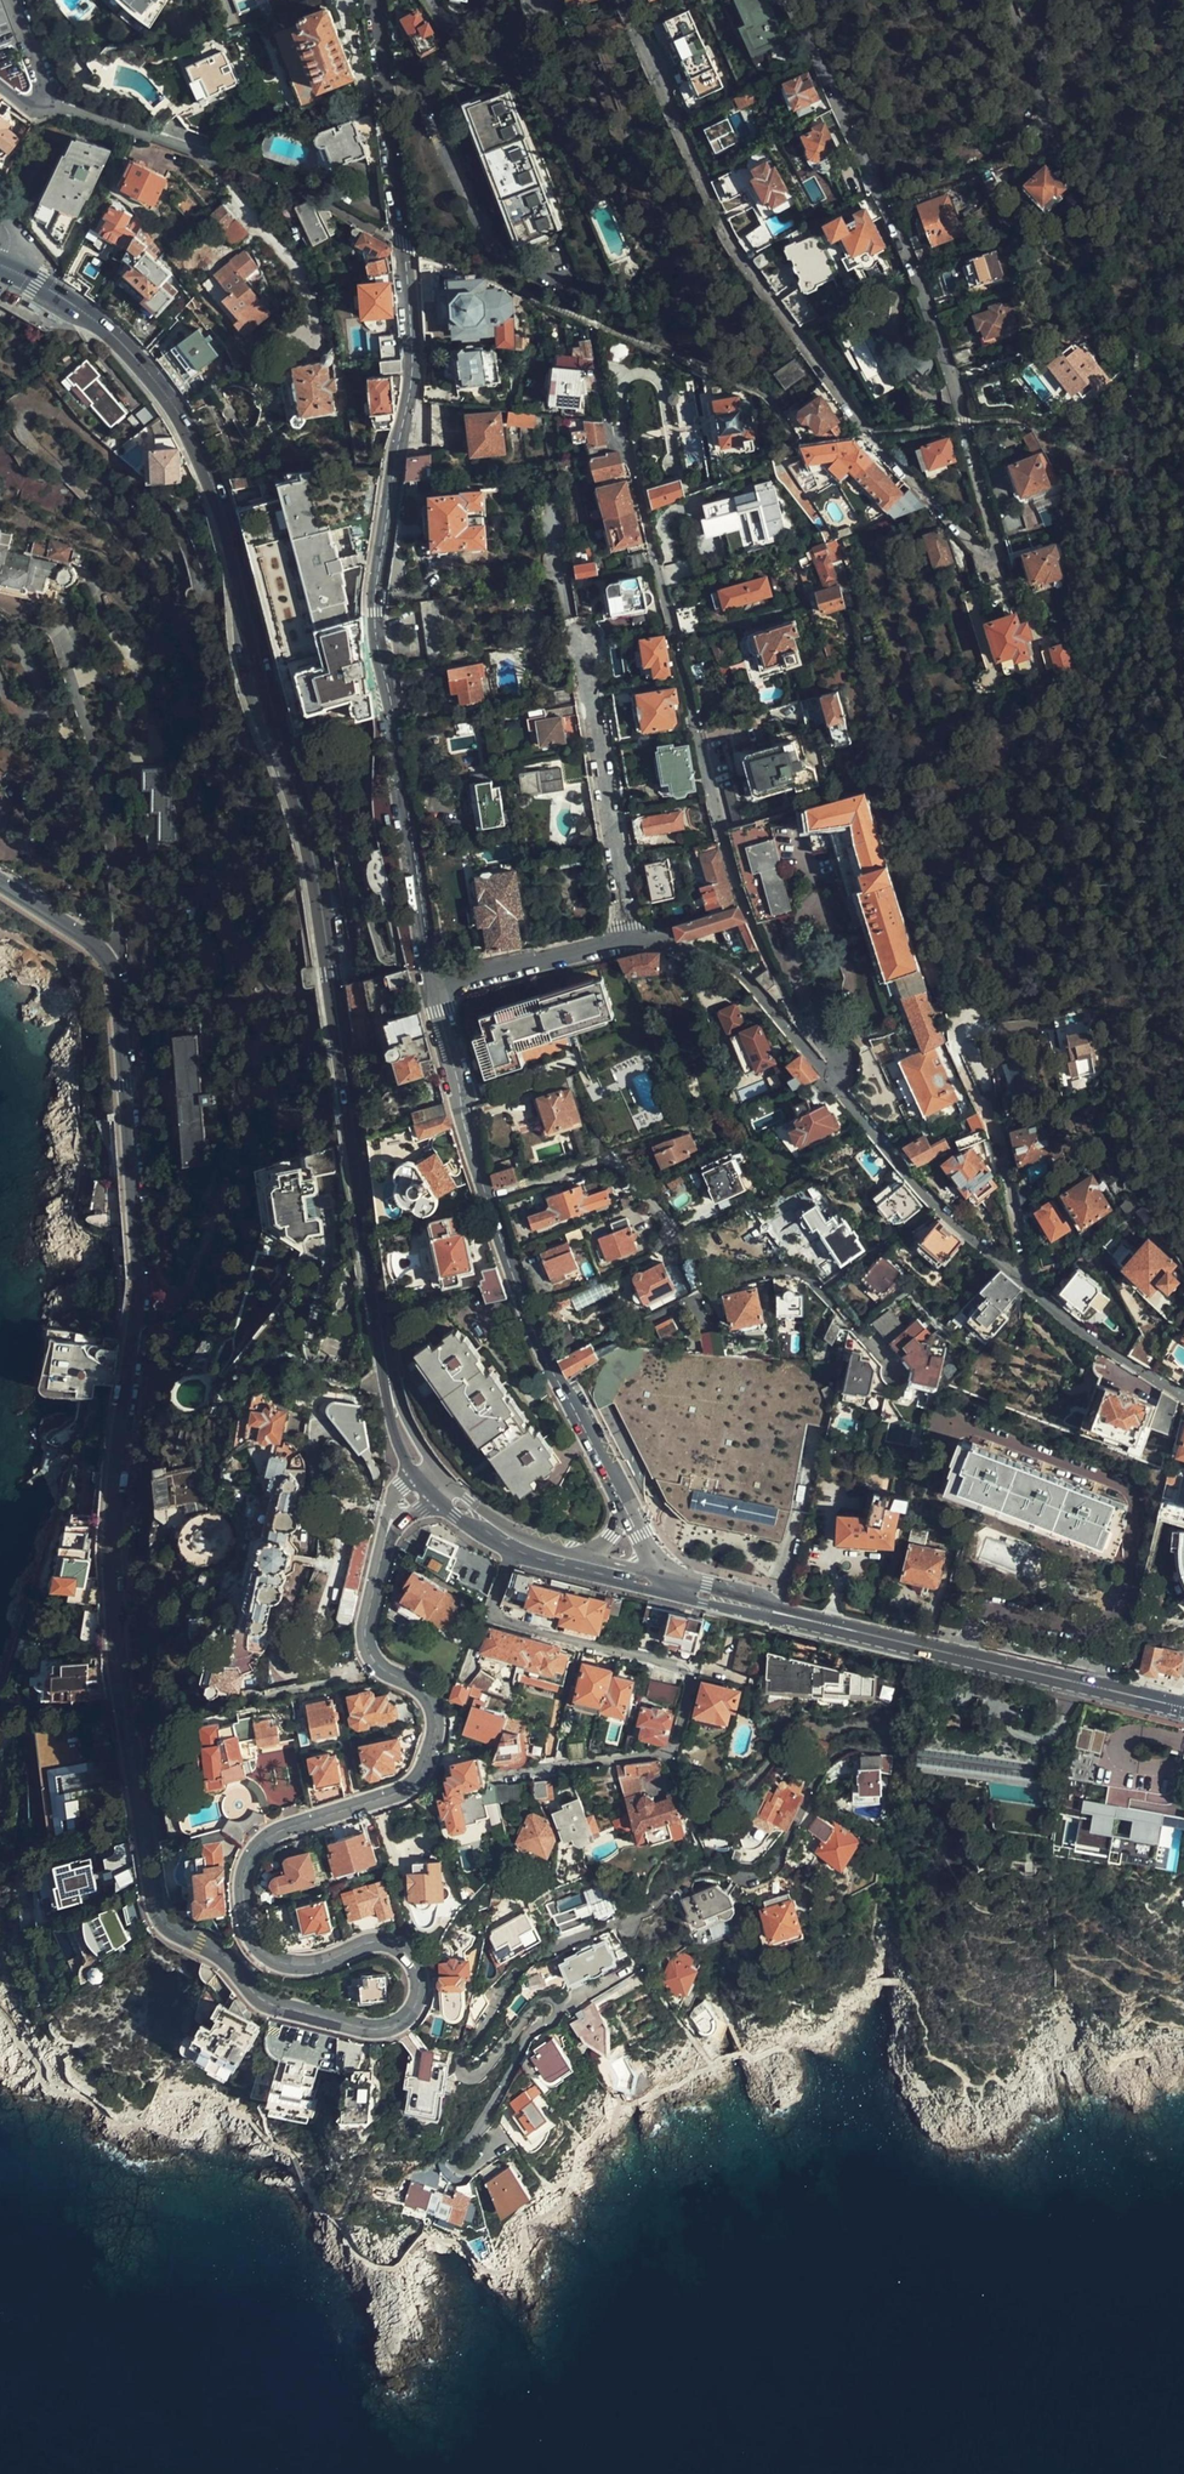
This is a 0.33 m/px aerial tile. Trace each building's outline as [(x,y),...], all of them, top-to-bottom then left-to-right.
[(106,0),(108,1),(109,3),(111,4),(112,5),(113,7),(115,8),(116,9),(118,10),(119,11),(121,13),(122,14),(123,15),(125,16),(126,17),(128,19),(129,19),(131,20),(133,22),(134,23),(136,24),(137,25),(139,26),(141,27),(162,0),(106,0)] [(782,0),(740,0),(750,24),(746,27),(756,50),(784,38),(767,3),(784,3),(782,0)] [(564,11),(566,20),(584,16),(582,7),(564,11)] [(351,55),(350,53),(349,50),(346,49),(343,49),(330,11),(327,10),(305,17),(303,23),(305,30),(299,33),(304,44),(297,48),(309,78),(316,75),(321,88),(354,75),(349,61),(350,58),(351,55)] [(674,39),(668,41),(686,78),(691,76),(700,95),(724,84),(689,11),(665,21),(674,39)] [(436,35),(429,24),(426,25),(419,12),(405,19),(424,53),(437,46),(433,37),(436,35)] [(294,85),(307,80),(285,26),(278,29),(273,32),(294,85)] [(686,78),(668,41),(665,43),(661,42),(681,82),(682,80),(686,78)] [(407,46),(395,48),(396,63),(409,62),(407,46)] [(190,66),(196,81),(202,78),(209,93),(210,93),(237,82),(224,51),(190,66)] [(817,96),(807,73),(786,83),(796,107),(811,99),(818,112),(826,107),(820,95),(817,96)] [(202,78),(196,81),(203,98),(208,96),(207,94),(209,93),(202,78)] [(303,109),(317,104),(307,80),(294,85),(303,109)] [(560,229),(507,89),(452,111),(494,228),(512,221),(521,243),(560,229)] [(755,98),(751,90),(745,93),(737,96),(741,106),(755,98)] [(17,151),(32,121),(27,117),(16,132),(7,125),(10,121),(0,113),(0,153),(3,153),(5,151),(7,150),(10,145),(17,151)] [(210,136),(215,120),(204,116),(199,132),(210,136)] [(729,117),(706,128),(717,151),(740,141),(729,117)] [(367,153),(354,121),(321,134),(319,135),(318,137),(318,139),(317,140),(317,142),(317,143),(318,145),(329,169),(367,153)] [(836,148),(823,123),(815,127),(813,123),(801,130),(809,146),(809,148),(809,150),(810,152),(811,154),(812,156),(813,157),(815,158),(817,158),(819,158),(821,157),(823,156),(824,155),(825,153),(836,148)] [(26,226),(65,272),(80,242),(67,235),(109,149),(70,135),(26,226)] [(791,195),(769,156),(752,164),(754,168),(751,170),(756,178),(754,179),(765,199),(766,198),(770,206),(791,195)] [(154,201),(165,177),(141,165),(142,162),(134,158),(132,161),(128,160),(118,185),(154,201)] [(1059,191),(1065,185),(1046,165),(1022,187),(1047,211),(1062,195),(1059,191)] [(998,192),(991,170),(982,173),(989,195),(998,192)] [(717,178),(726,197),(741,189),(731,171),(717,178)] [(875,199),(871,192),(860,198),(863,205),(875,199)] [(301,240),(293,244),(301,252),(314,244),(329,236),(310,199),(297,193),(296,194),(296,195),(297,199),(295,200),(308,229),(299,235),(301,240)] [(907,233),(912,242),(924,236),(922,230),(926,228),(933,243),(969,229),(965,218),(958,220),(947,194),(918,205),(919,208),(914,211),(916,215),(913,216),(918,227),(907,233)] [(872,219),(882,214),(876,202),(854,212),(857,216),(845,223),(841,216),(825,224),(833,239),(839,236),(843,234),(853,254),(868,245),(871,251),(872,250),(875,255),(879,262),(880,260),(884,258),(878,247),(884,243),(872,219)] [(238,218),(224,203),(210,215),(225,230),(238,218)] [(114,254),(123,259),(126,254),(143,221),(137,214),(130,228),(127,226),(133,214),(125,210),(112,204),(105,216),(109,217),(101,232),(109,237),(105,245),(116,251),(114,254)] [(334,213),(319,210),(330,231),(341,225),(334,213)] [(250,232),(238,218),(225,230),(236,243),(250,232)] [(143,221),(126,254),(135,263),(128,272),(130,276),(125,281),(147,301),(142,307),(151,314),(156,309),(158,312),(177,292),(165,280),(171,272),(158,259),(166,250),(143,221)] [(745,235),(755,250),(778,239),(770,228),(767,230),(762,224),(745,235)] [(823,255),(808,224),(790,233),(794,242),(790,244),(786,246),(807,288),(834,275),(823,255)] [(391,246),(361,228),(353,241),(369,249),(372,259),(369,260),(368,264),(369,274),(380,272),(393,269),(391,246)] [(794,242),(790,233),(786,235),(790,244),(794,242)] [(843,234),(839,236),(851,260),(856,258),(853,254),(843,234)] [(913,245),(921,262),(936,257),(934,252),(927,241),(913,245)] [(868,245),(853,254),(856,258),(857,257),(860,263),(875,255),(872,250),(871,251),(868,245)] [(1006,275),(997,249),(966,259),(967,263),(963,264),(971,286),(1006,275)] [(248,280),(253,276),(260,269),(244,251),(206,284),(251,335),(276,313),(248,280)] [(856,258),(851,260),(857,272),(861,270),(863,269),(860,263),(857,257),(856,258)] [(783,268),(767,278),(776,291),(791,280),(783,268)] [(394,281),(393,269),(380,272),(380,282),(362,284),(364,316),(393,313),(391,282),(394,281)] [(282,308),(253,276),(248,280),(276,313),(282,308)] [(498,332),(498,346),(515,348),(513,317),(506,317),(512,310),(512,299),(503,291),(496,291),(496,288),(485,289),(485,280),(475,279),(475,276),(462,278),(462,280),(453,281),(453,291),(451,292),(451,298),(442,298),(443,319),(453,319),(453,323),(456,323),(457,334),(465,334),(465,338),(479,337),(479,333),(498,332)] [(85,292),(94,299),(102,283),(93,277),(85,292)] [(929,286),(934,298),(949,293),(945,281),(929,286)] [(781,298),(791,311),(806,302),(796,288),(781,298)] [(791,311),(800,325),(817,317),(806,302),(791,311)] [(975,315),(979,328),(983,326),(986,336),(994,334),(1010,328),(1002,302),(990,306),(990,309),(975,315)] [(129,329),(147,347),(159,336),(142,317),(129,329)] [(983,326),(979,328),(984,343),(996,339),(994,334),(986,336),(983,326)] [(174,347),(194,375),(221,355),(212,341),(216,338),(211,333),(206,336),(200,328),(174,347)] [(580,341),(582,356),(592,358),(589,340),(580,341)] [(1108,380),(1091,359),(1088,363),(1071,344),(1051,361),(1081,397),(1093,387),(1096,391),(1108,380)] [(952,351),(957,364),(962,362),(974,359),(971,345),(952,351)] [(502,380),(498,353),(492,348),(486,348),(484,350),(483,346),(452,350),(457,387),(502,380)] [(332,391),(344,389),(340,368),(339,361),(338,356),(335,348),(330,352),(327,352),(325,353),(323,355),(322,358),(323,360),(280,367),(287,419),(292,418),(293,424),(302,425),(307,420),(305,416),(334,411),(332,391)] [(592,358),(582,356),(579,356),(563,354),(557,402),(580,405),(582,389),(585,388),(582,370),(594,370),(592,358)] [(974,359),(962,362),(966,376),(983,370),(979,357),(974,359)] [(401,369),(402,358),(381,360),(382,372),(401,369)] [(786,387),(805,373),(795,359),(776,373),(786,387)] [(905,379),(897,362),(891,365),(890,366),(889,367),(888,368),(888,370),(887,372),(888,373),(893,385),(905,379)] [(128,416),(86,366),(70,379),(82,393),(84,392),(102,414),(101,415),(112,428),(128,416)] [(372,413),(393,411),(395,410),(392,376),(370,377),(372,413)] [(425,386),(423,400),(430,401),(442,402),(443,388),(425,386)] [(838,417),(821,394),(801,408),(800,414),(803,420),(808,420),(816,430),(817,430),(818,431),(819,431),(820,431),(821,431),(830,424),(837,433),(850,424),(843,415),(838,417)] [(755,436),(749,403),(744,398),(739,399),(738,396),(714,400),(716,413),(710,414),(712,435),(720,434),(722,447),(746,443),(747,449),(755,447),(753,439),(755,436)] [(442,402),(430,401),(430,444),(448,444),(447,403),(442,402)] [(535,412),(519,411),(510,410),(508,422),(534,426),(535,412)] [(391,429),(394,418),(393,411),(372,413),(372,421),(376,429),(391,429)] [(506,452),(501,412),(469,415),(472,455),(506,452)] [(607,454),(602,420),(586,418),(587,427),(573,431),(574,441),(589,439),(592,455),(607,454)] [(959,453),(965,451),(960,434),(954,436),(959,453)] [(180,447),(173,436),(157,436),(157,440),(157,446),(145,446),(147,478),(150,482),(155,481),(184,479),(181,455),(180,447)] [(923,444),(924,446),(929,465),(930,465),(931,467),(956,459),(949,436),(923,444)] [(157,446),(157,440),(137,442),(138,471),(147,478),(145,446),(157,446)] [(854,440),(803,446),(810,467),(817,470),(830,464),(841,476),(851,468),(881,498),(879,500),(895,517),(928,505),(911,487),(904,491),(900,488),(896,484),(874,461),(879,462),(883,458),(872,446),(862,449),(854,440)] [(929,465),(924,446),(919,448),(924,467),(929,465)] [(607,454),(592,455),(597,478),(624,471),(620,456),(619,452),(607,454)] [(408,456),(407,478),(432,477),(432,475),(432,453),(408,456)] [(1049,484),(1040,463),(1043,461),(1038,453),(1010,464),(1021,494),(1049,484)] [(784,473),(775,459),(767,460),(773,476),(784,473)] [(357,718),(374,713),(365,645),(362,614),(349,618),(346,601),(349,600),(345,584),(346,583),(344,575),(343,569),(340,557),(339,557),(336,544),(332,544),(329,530),(330,529),(329,522),(320,524),(311,484),(316,482),(315,470),(288,472),(291,481),(280,483),(325,664),(318,666),(316,665),(300,669),(298,672),(307,709),(311,710),(326,707),(328,704),(352,698),(353,701),(352,705),(352,707),(352,708),(353,709),(354,711),(355,712),(357,713),(357,718)] [(233,486),(233,488),(256,485),(252,475),(228,476),(229,478),(229,479),(230,480),(230,481),(231,482),(231,483),(231,484),(232,486),(233,486)] [(646,487),(652,507),(684,495),(681,477),(646,487)] [(896,484),(900,488),(906,482),(902,478),(896,484)] [(635,511),(627,480),(599,487),(607,518),(635,511)] [(486,543),(483,491),(464,492),(464,494),(434,497),(434,503),(424,504),(426,537),(435,537),(436,546),(467,543),(467,546),(472,550),(480,550),(486,543)] [(1049,519),(1039,496),(1023,503),(1032,526),(1049,519)] [(729,522),(732,533),(739,530),(744,549),(768,541),(760,513),(754,515),(751,509),(743,512),(744,518),(729,522)] [(635,511),(607,518),(614,546),(642,539),(635,511)] [(365,569),(373,519),(350,524),(361,565),(361,570),(365,569)] [(11,542),(12,535),(4,532),(4,530),(3,530),(2,529),(1,529),(1,528),(0,528),(0,539),(11,542)] [(739,530),(732,533),(737,551),(744,549),(739,530)] [(951,560),(942,530),(926,534),(935,565),(951,560)] [(66,560),(69,546),(51,541),(50,543),(27,537),(25,548),(30,550),(30,551),(66,560)] [(826,543),(813,548),(824,589),(817,591),(823,610),(846,603),(845,601),(848,600),(846,595),(843,596),(839,580),(847,578),(843,562),(833,565),(826,543)] [(0,544),(0,580),(0,583),(1,583),(25,589),(26,585),(46,590),(45,594),(55,596),(56,590),(46,588),(49,576),(57,577),(61,583),(68,585),(75,581),(76,574),(73,568),(64,566),(60,569),(55,568),(56,563),(34,556),(34,555),(9,551),(10,547),(0,544)] [(1026,553),(1027,557),(1031,576),(1033,579),(1047,575),(1048,578),(1061,574),(1055,554),(1057,553),(1054,545),(1026,553)] [(628,554),(630,568),(653,565),(649,550),(628,554)] [(83,572),(88,562),(73,552),(69,562),(82,571),(83,572)] [(408,558),(392,555),(388,584),(405,586),(408,558)] [(1031,576),(1027,557),(1022,558),(1026,578),(1031,576)] [(577,565),(578,577),(599,573),(596,562),(577,565)] [(361,570),(361,565),(345,570),(345,568),(343,569),(344,575),(346,575),(345,574),(361,570)] [(608,583),(610,593),(612,601),(607,602),(610,613),(624,611),(648,606),(647,604),(648,599),(647,591),(646,589),(642,574),(620,578),(621,581),(608,583)] [(767,577),(720,591),(726,610),(773,597),(767,577)] [(55,596),(45,594),(46,590),(26,585),(25,589),(1,583),(0,587),(0,591),(53,604),(55,596)] [(726,610),(720,591),(713,593),(719,612),(726,610)] [(441,598),(420,602),(427,657),(449,654),(441,598)] [(677,610),(680,622),(698,618),(694,605),(677,610)] [(649,612),(648,606),(624,611),(625,616),(649,612)] [(1024,638),(1032,636),(1027,622),(1019,624),(1016,614),(988,623),(999,657),(1015,652),(1017,659),(1030,654),(1024,638)] [(615,618),(596,621),(598,623),(601,625),(602,627),(604,630),(605,633),(606,635),(618,633),(615,618)] [(698,618),(680,622),(682,634),(700,629),(698,618)] [(791,624),(750,636),(755,655),(756,654),(760,669),(776,665),(782,664),(784,667),(796,664),(792,645),(790,639),(795,638),(791,624)] [(606,645),(605,646),(625,644),(623,633),(618,633),(606,635),(606,637),(606,638),(607,639),(607,640),(606,642),(606,643),(606,644),(606,645)] [(671,671),(664,634),(641,638),(648,674),(671,671)] [(755,655),(750,636),(744,638),(749,656),(750,656),(756,675),(777,670),(776,665),(760,669),(756,654),(755,655)] [(728,656),(722,640),(714,643),(720,660),(728,656)] [(1073,667),(1065,643),(1043,651),(1049,667),(1057,664),(1060,671),(1073,667)] [(496,650),(489,651),(490,663),(498,661),(496,650)] [(483,699),(478,663),(448,666),(451,693),(459,692),(461,702),(483,699)] [(631,686),(612,689),(615,701),(633,698),(631,686)] [(677,686),(639,693),(645,729),(647,729),(673,724),(678,719),(675,700),(679,699),(677,686)] [(852,739),(851,734),(839,689),(821,694),(837,744),(852,739)] [(645,729),(639,693),(634,694),(636,704),(635,704),(637,718),(639,718),(641,729),(645,729)] [(561,707),(546,709),(547,717),(529,720),(530,732),(539,730),(542,746),(567,742),(563,716),(579,714),(577,705),(561,707)] [(546,707),(527,710),(529,720),(547,717),(546,709),(546,707)] [(674,727),(673,724),(647,729),(648,733),(674,727)] [(817,780),(813,765),(805,763),(801,764),(794,740),(779,744),(776,734),(765,737),(768,747),(744,753),(742,759),(752,792),(757,794),(797,783),(798,785),(817,780)] [(817,754),(824,751),(818,738),(817,737),(817,736),(815,735),(814,734),(812,734),(810,735),(817,754)] [(716,738),(728,774),(734,772),(722,736),(716,738)] [(639,741),(622,744),(624,756),(641,753),(639,741)] [(694,785),(688,746),(660,750),(667,790),(694,785)] [(837,767),(831,750),(830,749),(824,751),(830,769),(837,767)] [(522,770),(524,792),(566,789),(564,767),(522,770)] [(159,814),(158,844),(180,844),(180,827),(177,826),(177,816),(176,815),(175,798),(173,798),(174,771),(147,771),(147,792),(155,793),(155,814),(159,814)] [(737,781),(734,772),(728,774),(727,775),(730,784),(731,783),(737,781)] [(505,821),(512,819),(511,808),(503,809),(500,786),(493,787),(492,779),(478,782),(484,826),(506,822),(505,821)] [(748,816),(737,781),(731,783),(742,818),(748,816)] [(868,790),(867,790),(801,808),(804,827),(808,826),(815,855),(827,852),(840,895),(853,891),(881,982),(896,979),(920,1050),(899,1060),(924,1114),(956,1100),(933,1047),(946,1041),(868,790)] [(649,808),(632,811),(639,844),(656,841),(655,832),(679,828),(676,810),(650,815),(649,808)] [(756,824),(755,821),(727,829),(733,852),(741,881),(758,924),(793,914),(778,855),(780,854),(769,821),(756,824)] [(717,842),(700,845),(712,884),(705,885),(711,907),(726,904),(726,908),(736,905),(728,880),(717,842)] [(675,896),(669,860),(645,864),(648,883),(644,884),(646,897),(651,897),(651,901),(675,896)] [(477,876),(477,879),(488,946),(488,948),(520,942),(519,941),(522,940),(520,927),(517,927),(515,915),(522,914),(514,870),(477,876)] [(488,946),(477,879),(471,880),(473,895),(476,894),(477,904),(467,906),(469,924),(480,922),(484,946),(488,946)] [(726,908),(676,924),(680,940),(681,940),(682,941),(683,941),(684,941),(685,941),(686,942),(688,942),(689,942),(691,942),(692,943),(693,943),(694,943),(695,943),(692,933),(735,921),(748,948),(757,944),(738,904),(736,905),(726,908)] [(620,957),(619,957),(627,972),(660,970),(659,952),(658,952),(657,952),(656,952),(655,952),(654,952),(653,952),(652,952),(651,952),(650,952),(649,952),(648,952),(647,952),(646,952),(645,952),(644,953),(643,953),(642,953),(641,953),(640,953),(639,953),(638,953),(637,953),(636,954),(635,954),(634,954),(633,955),(632,954),(631,955),(630,955),(629,955),(628,955),(627,956),(626,956),(625,956),(624,956),(623,956),(622,957),(621,957),(620,957)] [(764,958),(746,969),(747,969),(748,970),(749,971),(750,972),(751,972),(751,973),(752,974),(753,975),(754,976),(755,976),(755,977),(756,978),(757,979),(758,980),(759,981),(759,982),(760,982),(760,983),(761,983),(762,984),(762,985),(763,986),(764,986),(764,987),(765,988),(766,989),(767,989),(767,990),(768,991),(777,984),(764,958)] [(412,979),(409,967),(388,972),(392,985),(412,979)] [(381,974),(347,983),(351,1012),(380,1004),(385,997),(382,987),(384,985),(381,974)] [(568,1021),(571,1028),(614,1014),(602,976),(481,1015),(485,1029),(477,1033),(486,1057),(495,1054),(503,1073),(518,1068),(512,1049),(520,1046),(519,1045),(555,1033),(552,1026),(568,1021)] [(741,1021),(766,1011),(754,996),(734,1004),(741,1021)] [(742,1024),(741,1021),(734,1004),(733,1002),(717,1009),(726,1030),(727,1029),(729,1033),(727,1034),(742,1071),(770,1061),(765,1047),(768,1046),(765,1039),(762,1040),(761,1038),(764,1037),(761,1029),(758,1031),(756,1025),(741,1030),(739,1025),(742,1024)] [(432,1055),(420,1010),(390,1018),(396,1042),(390,1044),(388,1049),(389,1054),(394,1055),(401,1079),(424,1072),(421,1059),(432,1055)] [(555,1033),(571,1028),(568,1021),(552,1026),(555,1033)] [(1071,1032),(1072,1043),(1075,1058),(1071,1059),(1074,1075),(1089,1072),(1089,1070),(1099,1068),(1099,1064),(1104,1063),(1103,1054),(1098,1054),(1095,1040),(1096,1040),(1093,1028),(1071,1032)] [(175,1035),(178,1082),(179,1096),(173,1096),(176,1126),(184,1126),(185,1146),(183,1145),(184,1163),(209,1161),(199,1033),(175,1035)] [(792,1051),(796,1047),(791,1041),(786,1045),(792,1051)] [(512,1049),(518,1068),(526,1066),(520,1046),(512,1049)] [(1037,1095),(1027,1066),(1029,1066),(1023,1048),(1014,1051),(1016,1060),(1009,1063),(1010,1067),(1005,1069),(1010,1106),(1037,1095)] [(788,1054),(790,1058),(801,1054),(798,1050),(788,1054)] [(495,1054),(486,1057),(492,1076),(503,1073),(495,1054)] [(820,1076),(801,1054),(790,1058),(788,1054),(787,1054),(784,1056),(790,1072),(782,1076),(786,1087),(820,1076)] [(425,1059),(427,1071),(437,1070),(435,1057),(425,1059)] [(565,1075),(535,1085),(539,1097),(558,1090),(557,1085),(567,1081),(565,1075)] [(580,1118),(567,1081),(557,1085),(558,1090),(539,1097),(551,1128),(580,1118)] [(427,1118),(447,1113),(443,1097),(423,1102),(427,1118)] [(551,1128),(539,1097),(534,1099),(548,1136),(582,1124),(580,1118),(551,1128)] [(826,1103),(795,1117),(799,1125),(791,1129),(797,1142),(806,1139),(807,1141),(841,1126),(834,1112),(831,1113),(826,1103)] [(978,1112),(968,1116),(974,1130),(984,1125),(978,1112)] [(427,1118),(418,1121),(423,1137),(448,1129),(447,1127),(452,1126),(447,1113),(427,1118)] [(1061,1147),(1056,1133),(1050,1135),(1044,1119),(1013,1130),(1024,1159),(1061,1147)] [(418,1121),(412,1122),(417,1138),(423,1137),(418,1121)] [(990,1137),(985,1127),(957,1138),(961,1148),(977,1142),(990,1137)] [(661,1130),(642,1136),(650,1154),(648,1155),(654,1169),(689,1153),(689,1151),(696,1148),(689,1132),(665,1140),(661,1130)] [(1062,1151),(1061,1147),(1024,1159),(1013,1130),(1010,1132),(1022,1164),(1062,1151)] [(912,1167),(951,1152),(943,1138),(931,1144),(924,1135),(898,1150),(912,1167)] [(185,1169),(184,1163),(183,1145),(175,1145),(176,1169),(185,1169)] [(337,1169),(334,1145),(314,1151),(316,1172),(337,1169)] [(993,1184),(969,1149),(954,1154),(945,1161),(972,1200),(993,1184)] [(444,1165),(436,1151),(425,1158),(419,1162),(417,1163),(415,1162),(412,1161),(410,1160),(407,1161),(405,1161),(403,1163),(401,1164),(399,1166),(398,1168),(398,1170),(398,1172),(398,1175),(399,1177),(400,1179),(398,1191),(404,1201),(416,1204),(417,1206),(419,1208),(421,1209),(423,1210),(425,1210),(428,1210),(429,1209),(432,1208),(434,1207),(435,1205),(436,1203),(437,1201),(437,1198),(436,1196),(456,1183),(448,1171),(444,1165)] [(745,1188),(737,1170),(739,1169),(734,1157),(704,1170),(711,1185),(709,1185),(717,1200),(745,1188)] [(446,1161),(447,1163),(451,1169),(452,1171),(458,1168),(451,1158),(446,1161)] [(305,1177),(314,1176),(312,1165),(304,1166),(305,1177)] [(318,1186),(319,1188),(317,1176),(314,1176),(305,1177),(304,1166),(283,1167),(284,1179),(279,1179),(276,1185),(279,1216),(283,1221),(289,1221),(290,1228),(300,1237),(307,1236),(311,1231),(324,1229),(322,1218),(318,1214),(309,1214),(307,1191),(316,1190),(318,1186)] [(492,1174),(496,1187),(517,1179),(512,1167),(492,1174)] [(1112,1206),(1094,1175),(1065,1192),(1084,1223),(1112,1206)] [(1015,1179),(1018,1193),(1034,1189),(1031,1176),(1015,1179)] [(922,1203),(903,1181),(900,1183),(895,1177),(887,1183),(892,1189),(879,1200),(896,1219),(902,1214),(905,1217),(922,1203)] [(120,1180),(99,1178),(94,1206),(90,1208),(89,1210),(88,1213),(87,1215),(88,1218),(89,1220),(91,1221),(101,1225),(113,1229),(121,1230),(124,1228),(120,1180)] [(946,1181),(935,1191),(948,1205),(959,1195),(946,1181)] [(322,1218),(319,1188),(318,1186),(316,1190),(307,1191),(309,1214),(318,1214),(322,1218)] [(563,1193),(572,1217),(614,1201),(608,1187),(588,1196),(584,1195),(580,1186),(563,1193)] [(534,1232),(572,1217),(563,1193),(547,1199),(550,1207),(547,1212),(529,1219),(534,1232)] [(1068,1227),(1052,1199),(1043,1204),(1043,1206),(1035,1211),(1051,1237),(1068,1227)] [(454,1215),(430,1220),(433,1236),(427,1237),(429,1246),(433,1267),(434,1276),(442,1275),(444,1285),(461,1281),(460,1274),(473,1271),(464,1230),(458,1231),(454,1215)] [(636,1249),(631,1236),(633,1234),(626,1217),(610,1224),(612,1232),(598,1238),(607,1261),(636,1249)] [(965,1239),(940,1218),(921,1239),(945,1260),(965,1239)] [(839,1219),(824,1227),(841,1257),(842,1258),(864,1248),(861,1242),(864,1240),(860,1234),(857,1235),(849,1220),(841,1225),(839,1219)] [(841,1257),(824,1227),(822,1228),(827,1238),(825,1240),(836,1259),(841,1257)] [(871,1250),(877,1246),(870,1234),(867,1237),(869,1241),(866,1243),(871,1250)] [(1174,1261),(1147,1238),(1134,1254),(1128,1249),(1118,1262),(1151,1290),(1158,1282),(1168,1289),(1177,1278),(1168,1270),(1174,1261)] [(578,1264),(569,1241),(541,1252),(551,1275),(553,1280),(567,1274),(564,1269),(578,1264)] [(433,1267),(429,1246),(422,1247),(422,1248),(422,1249),(422,1250),(422,1251),(422,1252),(422,1253),(422,1254),(422,1255),(422,1256),(423,1257),(422,1258),(423,1259),(423,1260),(424,1261),(424,1263),(425,1264),(425,1265),(425,1266),(426,1267),(426,1268),(426,1269),(433,1267)] [(690,1246),(679,1253),(678,1263),(685,1275),(705,1264),(690,1246)] [(881,1292),(900,1268),(881,1253),(862,1277),(881,1292)] [(667,1269),(663,1261),(644,1271),(643,1270),(642,1269),(641,1269),(640,1269),(638,1269),(637,1269),(636,1270),(635,1271),(634,1272),(633,1273),(633,1274),(633,1275),(633,1276),(638,1286),(638,1287),(637,1288),(636,1289),(635,1290),(635,1292),(635,1293),(635,1295),(636,1297),(637,1298),(639,1299),(641,1299),(642,1299),(644,1299),(645,1300),(675,1285),(672,1280),(667,1269)] [(832,1262),(817,1272),(825,1282),(840,1271),(832,1262)] [(477,1269),(481,1283),(486,1300),(507,1296),(496,1265),(477,1269)] [(670,1267),(667,1269),(672,1280),(676,1278),(670,1267)] [(1068,1310),(1080,1319),(1085,1310),(1084,1309),(1091,1300),(1099,1306),(1106,1296),(1099,1291),(1097,1282),(1078,1267),(1060,1290),(1062,1292),(1055,1299),(1068,1310)] [(1037,1272),(1039,1280),(1054,1276),(1051,1268),(1037,1272)] [(1018,1286),(999,1269),(980,1288),(987,1295),(973,1310),(994,1330),(1009,1315),(999,1307),(1018,1286)] [(728,1292),(729,1301),(731,1309),(735,1319),(762,1311),(755,1284),(728,1292)] [(802,1312),(801,1291),(794,1291),(793,1288),(791,1287),(788,1287),(786,1289),(785,1292),(779,1292),(779,1312),(787,1312),(794,1311),(802,1312)] [(569,1294),(555,1300),(557,1304),(571,1298),(569,1294)] [(731,1309),(729,1301),(723,1303),(726,1311),(731,1309)] [(539,1312),(544,1324),(562,1316),(557,1304),(539,1312)] [(873,1322),(889,1341),(906,1327),(889,1307),(873,1322)] [(947,1345),(950,1347),(953,1340),(936,1326),(930,1331),(918,1317),(906,1327),(889,1341),(901,1355),(902,1355),(904,1356),(905,1357),(906,1359),(907,1360),(908,1361),(909,1363),(910,1368),(911,1369),(910,1370),(910,1371),(910,1372),(910,1373),(910,1374),(910,1375),(910,1376),(909,1377),(909,1378),(909,1379),(924,1383),(935,1386),(947,1345)] [(677,1329),(672,1319),(656,1327),(662,1337),(677,1329)] [(823,1336),(833,1342),(841,1325),(831,1320),(823,1336)] [(513,1405),(504,1390),(501,1393),(497,1388),(500,1385),(506,1382),(505,1380),(501,1382),(496,1377),(493,1378),(478,1356),(475,1358),(472,1353),(474,1351),(481,1346),(480,1344),(476,1347),(470,1340),(468,1342),(459,1328),(434,1345),(423,1353),(480,1434),(484,1431),(521,1484),(532,1476),(555,1460),(545,1445),(557,1438),(552,1431),(549,1434),(548,1433),(540,1438),(540,1440),(538,1441),(533,1435),(536,1433),(530,1424),(527,1426),(519,1413),(520,1412),(514,1404),(513,1405)] [(710,1332),(714,1352),(724,1353),(721,1330),(710,1332)] [(702,1334),(704,1351),(714,1352),(710,1332),(702,1334)] [(1156,1360),(1155,1359),(1140,1333),(1128,1354),(1152,1369),(1156,1360)] [(60,1336),(55,1335),(43,1384),(46,1389),(52,1394),(79,1397),(95,1399),(98,1381),(111,1382),(115,1383),(121,1348),(113,1346),(113,1343),(107,1342),(97,1341),(88,1340),(60,1336)] [(423,1353),(434,1345),(430,1339),(417,1348),(421,1354),(423,1353)] [(559,1357),(569,1376),(599,1357),(594,1349),(590,1341),(559,1357)] [(704,1351),(629,1345),(625,1346),(620,1348),(615,1350),(610,1353),(606,1357),(602,1360),(599,1365),(596,1371),(594,1376),(593,1381),(592,1387),(593,1393),(594,1399),(595,1404),(598,1410),(614,1402),(630,1394),(654,1443),(646,1466),(664,1502),(689,1489),(785,1509),(784,1513),(788,1514),(790,1510),(807,1435),(809,1425),(828,1429),(832,1412),(833,1407),(833,1404),(833,1399),(832,1395),(831,1391),(830,1386),(827,1381),(825,1377),(822,1373),(819,1370),(816,1368),(812,1364),(808,1362),(803,1360),(799,1359),(796,1358),(780,1357),(724,1353),(714,1352),(704,1351)] [(879,1381),(873,1380),(876,1369),(870,1361),(861,1359),(862,1355),(861,1353),(854,1352),(852,1353),(849,1370),(843,1368),(840,1382),(846,1384),(845,1386),(847,1387),(868,1392),(871,1390),(877,1390),(879,1381)] [(480,1434),(423,1353),(421,1354),(418,1357),(475,1437),(477,1436),(480,1434)] [(931,1407),(934,1394),(935,1386),(924,1383),(919,1404),(931,1407)] [(311,1386),(295,1384),(293,1404),(309,1405),(311,1386)] [(372,1474),(372,1476),(374,1476),(375,1476),(376,1476),(377,1475),(378,1474),(379,1472),(379,1470),(378,1468),(377,1466),(375,1465),(375,1463),(375,1461),(374,1460),(373,1458),(372,1457),(371,1456),(372,1451),(364,1403),(337,1399),(339,1390),(311,1386),(309,1405),(328,1407),(345,1427),(362,1451),(363,1452),(363,1453),(364,1455),(365,1456),(365,1457),(366,1459),(367,1460),(367,1461),(368,1463),(369,1464),(369,1466),(370,1467),(370,1468),(371,1469),(371,1471),(371,1473),(372,1474)] [(1175,1399),(1160,1390),(1155,1406),(1134,1398),(1135,1394),(1119,1388),(1118,1391),(1104,1386),(1088,1429),(1131,1446),(1140,1423),(1167,1432),(1175,1399)] [(868,1392),(847,1387),(846,1394),(866,1399),(868,1392)] [(641,1456),(646,1466),(654,1443),(630,1394),(614,1402),(627,1429),(641,1456)] [(268,1441),(269,1441),(269,1440),(281,1440),(286,1410),(276,1408),(276,1406),(274,1405),(273,1404),(271,1403),(269,1403),(268,1404),(266,1404),(265,1405),(265,1406),(264,1407),(264,1409),(264,1410),(252,1408),(248,1436),(260,1437),(260,1438),(261,1438),(261,1439),(262,1439),(262,1440),(263,1440),(263,1441),(264,1441),(265,1442),(266,1442),(267,1441),(268,1441)] [(1177,1416),(1170,1447),(1183,1452),(1183,1418),(1177,1416)] [(828,1429),(809,1425),(807,1435),(826,1440),(826,1438),(828,1429)] [(484,1431),(480,1434),(477,1436),(515,1488),(517,1486),(521,1484),(484,1431)] [(1125,1507),(964,1439),(945,1483),(1106,1551),(1125,1507)] [(253,1648),(264,1650),(270,1627),(266,1625),(272,1598),(276,1599),(280,1598),(283,1595),(285,1592),(285,1588),(283,1584),(281,1581),(285,1579),(286,1573),(282,1567),(290,1561),(292,1549),(286,1539),(288,1526),(291,1527),(293,1527),(295,1526),(297,1524),(299,1523),(300,1521),(301,1519),(300,1517),(300,1515),(299,1513),(298,1512),(296,1510),(295,1509),(293,1508),(298,1484),(300,1482),(301,1480),(301,1477),(300,1474),(299,1472),(297,1470),(294,1470),(292,1470),(290,1471),(287,1472),(286,1474),(285,1476),(287,1460),(286,1459),(285,1458),(284,1456),(283,1455),(282,1454),(280,1453),(279,1453),(278,1453),(277,1453),(276,1453),(275,1453),(273,1453),(273,1454),(272,1454),(271,1454),(267,1473),(274,1475),(270,1476),(268,1486),(273,1491),(264,1531),(254,1539),(251,1556),(256,1565),(248,1604),(252,1612),(253,1613),(254,1615),(254,1616),(254,1618),(253,1620),(251,1624),(250,1625),(250,1627),(249,1628),(248,1630),(248,1631),(248,1633),(248,1634),(248,1636),(248,1637),(248,1639),(249,1647),(253,1648)] [(231,1545),(232,1538),(231,1532),(229,1525),(225,1520),(220,1515),(213,1512),(207,1511),(202,1497),(195,1465),(169,1463),(168,1457),(155,1456),(155,1465),(157,1501),(160,1503),(182,1500),(183,1499),(184,1499),(186,1499),(187,1499),(189,1499),(190,1499),(191,1499),(193,1500),(194,1500),(197,1513),(191,1516),(186,1521),(182,1527),(180,1534),(180,1541),(182,1548),(186,1553),(191,1558),(197,1561),(204,1563),(211,1562),(218,1560),(223,1556),(228,1551),(231,1545)] [(1166,1468),(1159,1496),(1183,1504),(1183,1474),(1166,1468)] [(532,1476),(521,1484),(517,1486),(521,1491),(536,1481),(532,1476)] [(894,1557),(904,1516),(909,1496),(873,1488),(865,1522),(846,1519),(841,1546),(894,1557)] [(785,1525),(788,1514),(784,1513),(785,1509),(689,1489),(664,1502),(685,1523),(689,1505),(785,1525)] [(1155,1517),(1183,1526),(1183,1504),(1159,1496),(1155,1517)] [(785,1525),(689,1505),(685,1523),(780,1542),(785,1525)] [(81,1597),(101,1602),(99,1576),(88,1573),(92,1557),(90,1553),(93,1544),(91,1543),(94,1534),(99,1535),(100,1514),(73,1506),(53,1581),(71,1586),(70,1595),(81,1597)] [(359,1551),(364,1526),(362,1522),(354,1520),(350,1524),(328,1619),(330,1624),(338,1625),(343,1621),(359,1551)] [(925,1543),(928,1532),(911,1528),(908,1539),(925,1543)] [(1168,1529),(1166,1541),(1173,1542),(1173,1545),(1174,1547),(1174,1550),(1174,1552),(1175,1555),(1176,1557),(1176,1560),(1177,1562),(1178,1565),(1179,1567),(1179,1570),(1181,1572),(1182,1575),(1183,1577),(1183,1579),(1183,1530),(1168,1529)] [(427,1543),(428,1543),(452,1553),(455,1554),(459,1545),(431,1534),(427,1543)] [(486,1600),(488,1593),(481,1587),(457,1577),(458,1574),(450,1571),(451,1568),(447,1566),(452,1553),(428,1543),(423,1555),(419,1553),(416,1558),(486,1600)] [(935,1582),(942,1553),(910,1545),(903,1575),(935,1582)] [(545,1577),(513,1569),(502,1597),(555,1613),(556,1611),(561,1588),(543,1584),(545,1577)] [(452,1601),(456,1596),(418,1572),(401,1598),(403,1600),(398,1608),(420,1622),(425,1614),(455,1633),(467,1615),(456,1608),(457,1605),(452,1601)] [(563,1630),(593,1637),(595,1629),(599,1629),(602,1616),(608,1617),(610,1611),(615,1612),(619,1598),(607,1595),(605,1600),(561,1588),(556,1611),(563,1614),(561,1620),(565,1622),(563,1630)] [(647,1604),(644,1616),(668,1622),(665,1637),(681,1642),(681,1645),(695,1648),(701,1627),(702,1627),(704,1617),(689,1614),(689,1615),(647,1604)] [(491,1626),(482,1648),(487,1650),(486,1652),(515,1661),(516,1658),(519,1659),(524,1635),(491,1626)] [(571,1659),(574,1649),(524,1635),(519,1659),(521,1659),(520,1662),(529,1664),(527,1674),(562,1684),(568,1661),(571,1659)] [(757,1641),(741,1638),(733,1670),(750,1674),(757,1641)] [(1183,1677),(1183,1654),(1144,1647),(1135,1675),(1153,1679),(1156,1672),(1183,1677)] [(251,1663),(264,1650),(253,1648),(245,1652),(238,1655),(236,1656),(235,1657),(233,1657),(232,1657),(230,1657),(228,1658),(226,1657),(225,1657),(223,1657),(221,1657),(219,1657),(218,1656),(214,1659),(213,1662),(214,1662),(214,1663),(214,1664),(214,1665),(214,1666),(215,1667),(216,1668),(216,1669),(213,1682),(212,1681),(206,1685),(206,1690),(210,1694),(212,1695),(214,1695),(220,1691),(229,1693),(231,1688),(237,1688),(241,1672),(243,1674),(253,1667),(251,1663)] [(88,1691),(106,1690),(104,1679),(88,1678),(87,1669),(93,1658),(64,1654),(46,1649),(44,1667),(39,1668),(36,1671),(36,1676),(39,1680),(44,1681),(43,1692),(51,1695),(52,1699),(88,1698),(88,1691)] [(806,1686),(811,1663),(769,1654),(763,1674),(758,1676),(757,1680),(759,1683),(759,1685),(762,1689),(765,1690),(768,1691),(774,1686),(796,1689),(800,1690),(806,1686)] [(519,1659),(516,1671),(527,1674),(529,1664),(520,1662),(521,1659),(519,1659)] [(574,1669),(571,1684),(578,1686),(574,1703),(601,1709),(606,1688),(610,1670),(580,1663),(578,1670),(574,1669)] [(875,1677),(811,1663),(806,1686),(800,1690),(811,1691),(810,1693),(819,1694),(819,1691),(825,1692),(826,1688),(840,1691),(840,1694),(846,1694),(850,1695),(851,1692),(873,1695),(875,1677)] [(481,1668),(470,1684),(473,1684),(488,1689),(495,1675),(481,1668)] [(104,1679),(104,1675),(87,1669),(88,1678),(104,1679)] [(610,1688),(606,1688),(601,1709),(625,1715),(634,1679),(613,1674),(610,1688)] [(671,1683),(650,1678),(646,1695),(667,1700),(671,1683)] [(470,1684),(456,1679),(450,1695),(464,1700),(470,1684)] [(733,1708),(737,1690),(704,1682),(696,1713),(725,1720),(728,1707),(733,1708)] [(679,1685),(671,1683),(667,1700),(675,1702),(679,1685)] [(470,1684),(464,1700),(467,1701),(473,1684),(470,1684)] [(578,1686),(571,1684),(568,1701),(574,1703),(578,1686)] [(811,1691),(800,1690),(796,1689),(796,1696),(818,1699),(818,1702),(843,1705),(846,1694),(840,1694),(840,1691),(826,1688),(825,1692),(819,1691),(819,1694),(810,1693),(811,1691)] [(393,1716),(390,1701),(387,1702),(385,1695),(374,1697),(373,1692),(370,1690),(350,1694),(357,1723),(393,1716)] [(338,1725),(332,1698),(307,1703),(313,1736),(332,1732),(338,1725)] [(496,1740),(503,1715),(484,1708),(486,1701),(475,1698),(465,1731),(496,1740)] [(1127,1714),(1084,1703),(1079,1723),(1077,1730),(1120,1739),(1127,1714)] [(665,1707),(655,1705),(653,1708),(643,1707),(639,1721),(644,1722),(641,1733),(642,1736),(665,1741),(672,1713),(664,1711),(665,1707)] [(725,1720),(696,1713),(695,1718),(724,1724),(725,1720)] [(46,1729),(58,1757),(57,1719),(46,1721),(37,1725),(51,1831),(57,1831),(51,1794),(53,1794),(52,1786),(70,1814),(51,1752),(49,1753),(46,1729)] [(299,1739),(297,1726),(251,1734),(248,1722),(215,1727),(214,1721),(197,1725),(199,1744),(201,1764),(204,1784),(211,1783),(211,1785),(212,1787),(213,1788),(215,1789),(217,1789),(219,1789),(221,1788),(222,1787),(223,1786),(224,1784),(224,1782),(224,1781),(226,1780),(225,1777),(256,1770),(254,1760),(252,1748),(261,1746),(299,1739)] [(58,1757),(46,1729),(49,1753),(51,1752),(70,1814),(71,1818),(78,1828),(112,1830),(106,1761),(58,1757)] [(520,1759),(519,1733),(514,1734),(504,1732),(493,1760),(495,1762),(520,1759)] [(568,1737),(569,1759),(586,1757),(583,1734),(568,1737)] [(817,1734),(809,1747),(820,1753),(830,1738),(817,1734)] [(402,1754),(399,1739),(361,1744),(365,1763),(363,1763),(365,1771),(368,1771),(367,1772),(372,1775),(379,1774),(381,1769),(395,1766),(394,1756),(402,1754)] [(201,1764),(199,1744),(192,1746),(195,1765),(201,1764)] [(263,1758),(261,1746),(252,1748),(254,1760),(263,1758)] [(308,1784),(311,1806),(343,1796),(335,1753),(330,1754),(329,1752),(312,1756),(318,1782),(308,1784)] [(892,1754),(883,1753),(881,1754),(880,1766),(880,1768),(890,1770),(892,1754)] [(451,1799),(464,1795),(462,1788),(484,1782),(478,1760),(474,1758),(453,1763),(455,1772),(449,1775),(450,1778),(447,1779),(449,1789),(446,1790),(448,1797),(450,1796),(451,1799)] [(660,1766),(659,1760),(626,1764),(627,1773),(619,1775),(629,1813),(633,1825),(636,1830),(639,1840),(650,1838),(651,1842),(685,1832),(680,1812),(688,1809),(689,1808),(689,1807),(690,1806),(690,1805),(690,1804),(690,1803),(690,1802),(688,1794),(682,1796),(681,1793),(673,1791),(667,1793),(668,1797),(654,1801),(653,1798),(647,1794),(642,1794),(641,1791),(636,1792),(636,1790),(642,1788),(640,1773),(657,1769),(660,1766)] [(882,1784),(880,1768),(880,1766),(859,1767),(860,1779),(853,1779),(855,1791),(862,1791),(876,1791),(882,1790),(882,1784)] [(794,1771),(792,1775),(803,1781),(805,1777),(794,1771)] [(545,1780),(534,1782),(537,1796),(547,1794),(545,1780)] [(537,1796),(534,1782),(520,1784),(522,1798),(537,1796)] [(509,1785),(507,1783),(494,1785),(497,1801),(522,1798),(520,1784),(509,1785)] [(442,1798),(437,1794),(427,1796),(435,1803),(440,1801),(442,1809),(446,1809),(450,1825),(453,1827),(478,1821),(477,1818),(488,1815),(486,1803),(497,1801),(494,1785),(488,1786),(482,1791),(464,1795),(451,1799),(450,1796),(448,1797),(442,1798)] [(71,1818),(70,1814),(52,1786),(53,1794),(51,1794),(57,1831),(67,1827),(78,1828),(71,1818)] [(579,1839),(582,1841),(601,1833),(600,1831),(593,1815),(586,1817),(578,1797),(565,1803),(566,1806),(554,1811),(566,1839),(566,1840),(567,1842),(568,1843),(569,1843),(571,1843),(572,1842),(573,1841),(574,1840),(576,1839),(577,1839),(579,1839)] [(700,1798),(701,1811),(715,1813),(715,1810),(727,1811),(728,1801),(700,1798)] [(1159,1855),(1166,1811),(1085,1798),(1077,1847),(1111,1853),(1110,1858),(1122,1860),(1124,1849),(1159,1855)] [(255,1822),(251,1801),(233,1805),(224,1817),(242,1831),(255,1822)] [(777,1820),(759,1811),(754,1820),(758,1822),(761,1824),(773,1829),(777,1820)] [(548,1853),(558,1833),(556,1829),(548,1825),(550,1820),(534,1813),(530,1815),(526,1824),(522,1822),(517,1831),(522,1832),(517,1842),(517,1844),(517,1846),(518,1847),(519,1849),(521,1850),(523,1851),(525,1851),(527,1850),(528,1849),(529,1847),(530,1846),(548,1853)] [(846,1868),(863,1841),(835,1823),(834,1825),(819,1815),(810,1829),(825,1837),(818,1850),(828,1857),(827,1858),(827,1860),(827,1862),(828,1863),(829,1865),(830,1866),(832,1867),(834,1867),(835,1867),(837,1866),(838,1865),(839,1864),(846,1868)] [(761,1824),(758,1822),(739,1829),(745,1844),(750,1845),(756,1845),(758,1844),(766,1836),(761,1824)] [(373,1864),(365,1830),(327,1841),(335,1874),(373,1864)] [(219,1891),(218,1880),(220,1879),(225,1872),(220,1840),(205,1842),(208,1867),(198,1869),(201,1892),(198,1896),(199,1907),(204,1909),(226,1906),(225,1890),(219,1891)] [(316,1879),(309,1850),(284,1856),(286,1870),(275,1874),(272,1876),(271,1879),(271,1882),(272,1885),(274,1888),(278,1889),(316,1879)] [(99,1886),(94,1854),(73,1856),(72,1851),(57,1854),(57,1861),(19,1871),(25,1923),(53,1917),(54,1899),(92,1893),(90,1886),(99,1886)] [(444,1883),(443,1881),(441,1881),(440,1859),(413,1861),(413,1870),(408,1870),(409,1897),(416,1897),(417,1901),(419,1904),(423,1906),(427,1905),(431,1903),(432,1899),(444,1898),(444,1896),(447,1894),(450,1891),(450,1887),(447,1884),(444,1883)] [(341,1892),(352,1934),(354,1933),(356,1932),(357,1929),(378,1926),(384,1930),(378,1910),(386,1908),(379,1882),(341,1892)] [(736,1907),(730,1893),(716,1882),(682,1899),(695,1924),(721,1913),(725,1915),(736,1907)] [(615,1905),(610,1893),(609,1893),(601,1883),(585,1890),(588,1897),(590,1903),(592,1902),(597,1913),(599,1913),(601,1916),(604,1917),(608,1917),(611,1914),(611,1910),(611,1907),(615,1905)] [(801,1924),(790,1892),(781,1895),(780,1893),(767,1898),(769,1906),(764,1908),(773,1935),(787,1930),(788,1931),(792,1933),(799,1931),(800,1929),(799,1925),(801,1924)] [(331,1926),(324,1898),(291,1906),(296,1931),(317,1927),(318,1930),(331,1926)] [(130,1926),(127,1923),(126,1918),(122,1915),(122,1911),(116,1901),(101,1904),(85,1909),(86,1923),(92,1937),(104,1948),(133,1932),(130,1926)] [(581,1923),(573,1901),(553,1909),(561,1930),(581,1923)] [(137,1928),(149,1921),(148,1921),(148,1919),(147,1918),(147,1917),(146,1916),(145,1915),(145,1914),(144,1912),(144,1911),(143,1910),(131,1915),(137,1928)] [(540,1939),(525,1912),(492,1930),(491,1936),(504,1959),(540,1939)] [(572,1980),(614,1960),(605,1940),(594,1946),(592,1944),(579,1951),(580,1952),(569,1958),(569,1959),(563,1963),(572,1980)] [(686,1988),(696,1966),(676,1957),(671,1959),(662,1978),(686,1988)] [(441,1961),(442,1976),(446,2007),(446,2009),(447,2011),(447,2012),(449,2013),(450,2014),(452,2014),(455,2013),(456,2013),(458,2012),(459,2011),(459,2010),(460,2009),(459,2004),(461,2004),(462,2000),(462,1990),(465,1989),(465,1985),(466,1984),(466,1982),(466,1980),(466,1979),(466,1977),(465,1975),(468,1975),(465,1958),(441,1961)] [(106,1964),(105,1963),(100,1961),(93,1961),(88,1967),(90,1974),(95,1978),(102,1978),(107,1970),(106,1964)] [(386,1995),(385,1972),(364,1973),(364,1981),(361,1982),(362,1996),(386,1995)] [(440,1984),(434,1985),(434,1986),(434,1988),(434,1990),(434,1992),(434,1993),(433,1995),(433,1997),(432,1999),(432,2000),(431,2002),(431,2004),(446,2007),(442,1976),(441,1978),(440,1984)] [(186,2024),(186,2030),(231,2055),(263,2013),(222,1988),(216,1996),(221,2002),(217,2007),(206,2002),(199,2016),(194,2022),(190,2022),(186,2024)] [(469,2004),(465,2024),(474,2026),(489,2004),(482,1994),(469,2004)] [(714,2016),(701,1998),(692,2005),(695,2010),(690,2014),(701,2028),(702,2029),(704,2030),(706,2030),(707,2029),(709,2028),(710,2027),(710,2026),(710,2024),(710,2023),(710,2021),(709,2020),(714,2016)] [(606,2017),(595,2001),(580,2011),(583,2016),(574,2021),(587,2041),(612,2056),(609,2025),(605,2018),(606,2017)] [(572,2064),(553,2036),(540,2045),(541,2048),(532,2055),(549,2079),(572,2064)] [(317,2091),(319,2083),(317,2083),(319,2076),(318,2076),(322,2063),(282,2052),(270,2092),(272,2094),(270,2102),(314,2116),(319,2100),(317,2099),(319,2091),(317,2091)] [(443,2085),(446,2060),(412,2055),(408,2081),(413,2082),(410,2102),(435,2106),(439,2085),(443,2085)] [(370,2113),(373,2067),(348,2067),(347,2079),(346,2079),(344,2111),(370,2113)] [(546,2116),(525,2089),(510,2101),(516,2109),(511,2114),(525,2133),(546,2116)] [(533,2194),(512,2163),(488,2180),(504,2215),(533,2194)] [(453,2197),(421,2187),(423,2183),(412,2180),(405,2201),(464,2219),(471,2195),(455,2190),(453,2197)]
